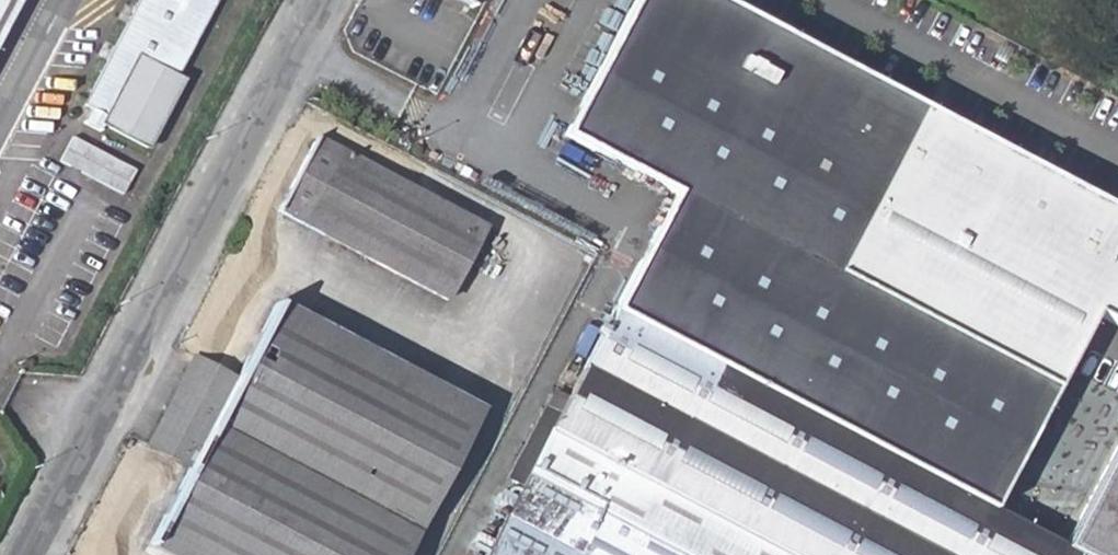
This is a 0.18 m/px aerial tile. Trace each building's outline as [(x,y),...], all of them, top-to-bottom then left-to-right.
[(19,0),(0,0),(0,37),(19,0)] [(82,106),(85,106),(77,121),(94,131),(98,124),(146,148),(181,80),(175,77),(216,0),(140,0),(82,106)] [(471,10),(477,0),(452,0),(471,10)] [(563,135),(676,194),(558,416),(549,432),(535,425),(497,498),(512,506),(486,554),(1117,554),(1117,445),(1062,550),(989,511),(1094,315),(1117,328),(1117,212),(717,0),(635,0),(563,135)] [(60,163),(121,196),(134,171),(71,138),(60,163)] [(448,301),(476,247),(485,230),(316,140),(278,211),(448,301)] [(476,247),(487,253),(496,235),(485,230),(476,247)] [(168,554),(405,554),(481,412),(276,304),(235,382),(194,360),(146,449),(188,471),(149,545),(168,554)] [(1075,376),(1037,449),(1075,469),(1114,396),(1075,376)] [(535,425),(549,432),(558,416),(544,409),(535,425)]
